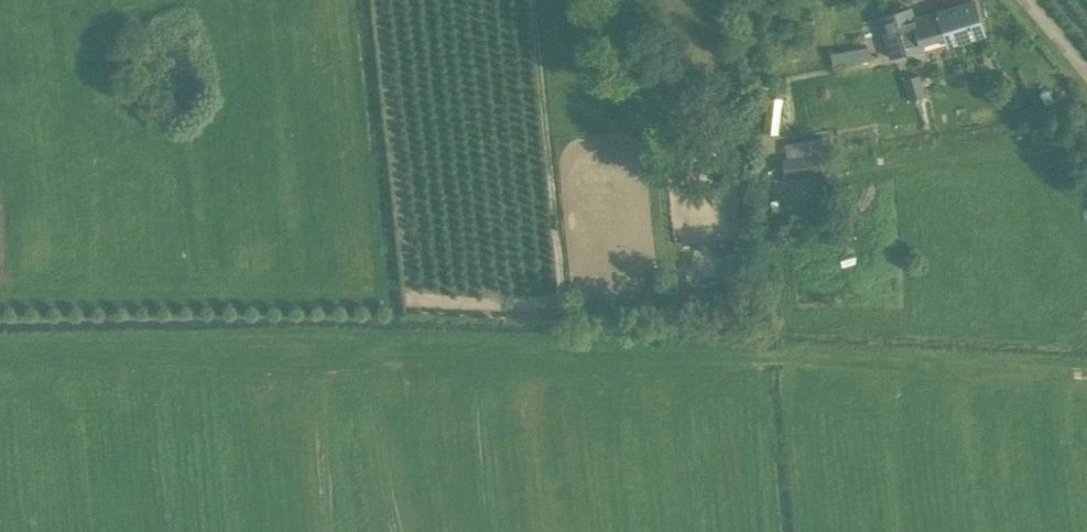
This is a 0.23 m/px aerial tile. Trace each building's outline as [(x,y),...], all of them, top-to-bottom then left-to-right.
[(922,43),(947,36),(949,43),(984,33),(976,2),(907,22),(904,11),(881,17),(892,57),(923,47),(922,43)] [(831,50),(834,66),(853,63),(871,59),(870,51),(868,43),(850,47),(831,50)] [(922,74),(904,79),(911,100),(928,95),(922,74)] [(725,135),(688,143),(692,161),(729,153),(725,135)] [(786,178),(822,172),(819,152),(783,158),(786,178)]
